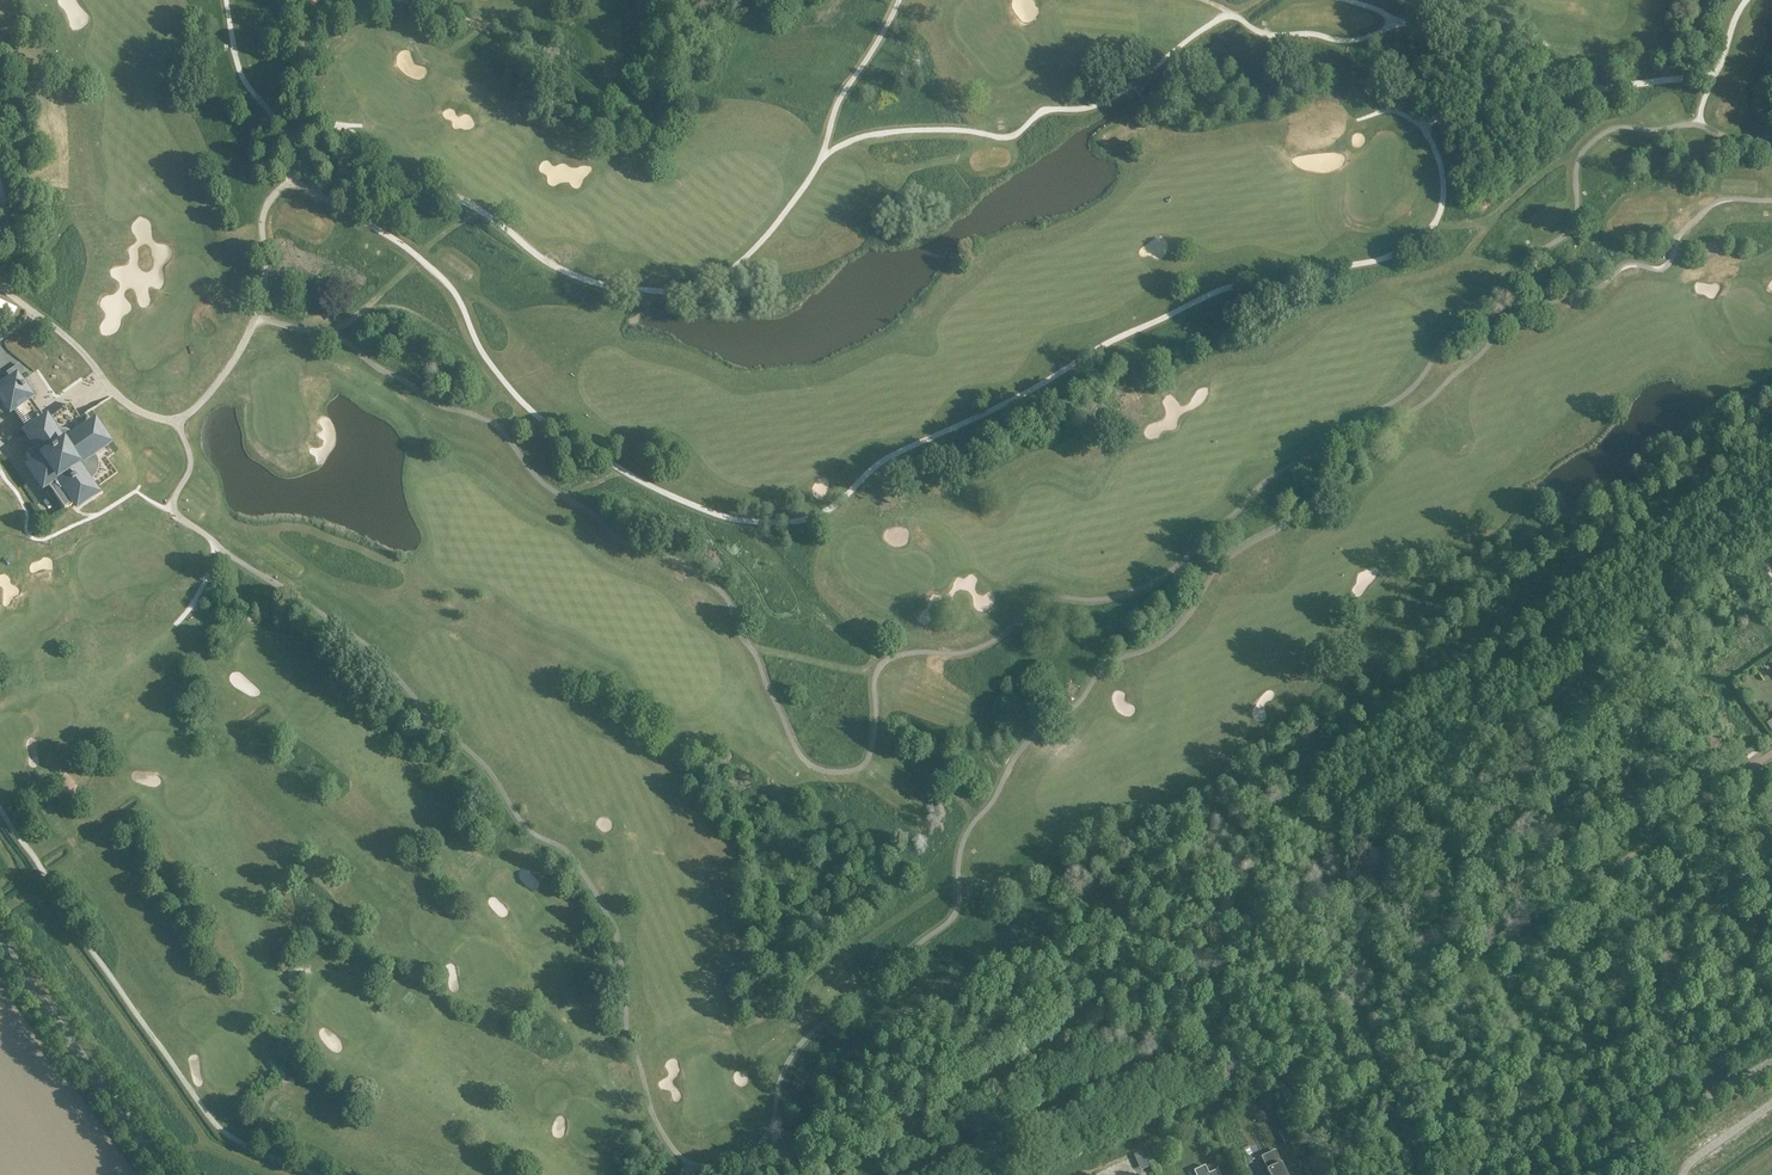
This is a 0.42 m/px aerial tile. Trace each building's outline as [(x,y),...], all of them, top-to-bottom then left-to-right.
[(12,375),(8,377),(7,377),(7,378),(4,379),(0,382),(0,398),(3,402),(3,404),(4,403),(6,407),(10,404),(10,405),(11,404),(21,397),(22,396),(25,393),(23,390),(22,389),(15,379),(16,379),(15,378),(14,378),(12,375)] [(95,458),(94,457),(93,456),(108,445),(83,409),(76,414),(75,414),(75,415),(73,416),(72,417),(69,418),(68,419),(67,417),(64,413),(57,417),(57,418),(56,419),(54,420),(54,419),(52,418),(50,417),(47,418),(46,420),(45,422),(45,423),(46,425),(49,428),(46,430),(45,429),(45,430),(43,427),(32,435),(34,437),(33,438),(34,438),(30,441),(33,444),(32,444),(32,445),(30,446),(23,451),(22,452),(23,453),(28,459),(29,462),(26,465),(28,468),(29,470),(29,469),(36,479),(36,480),(37,480),(39,483),(43,481),(45,484),(60,506),(71,498),(73,502),(77,499),(77,500),(78,499),(88,492),(89,491),(88,490),(91,488),(88,483),(89,482),(90,481),(91,480),(92,479),(93,478),(94,476),(95,475),(96,473),(96,471),(96,470),(97,468),(97,466),(96,465),(96,463),(96,461),(95,460),(95,458)] [(1289,1131),(1281,1136),(1288,1152),(1296,1148),(1289,1131)] [(1276,1151),(1262,1157),(1270,1174),(1298,1174),(1294,1166),(1285,1171),(1276,1151)] [(1218,1170),(1209,1174),(1205,1166),(1194,1172),(1196,1174),(1220,1174),(1218,1170)]
